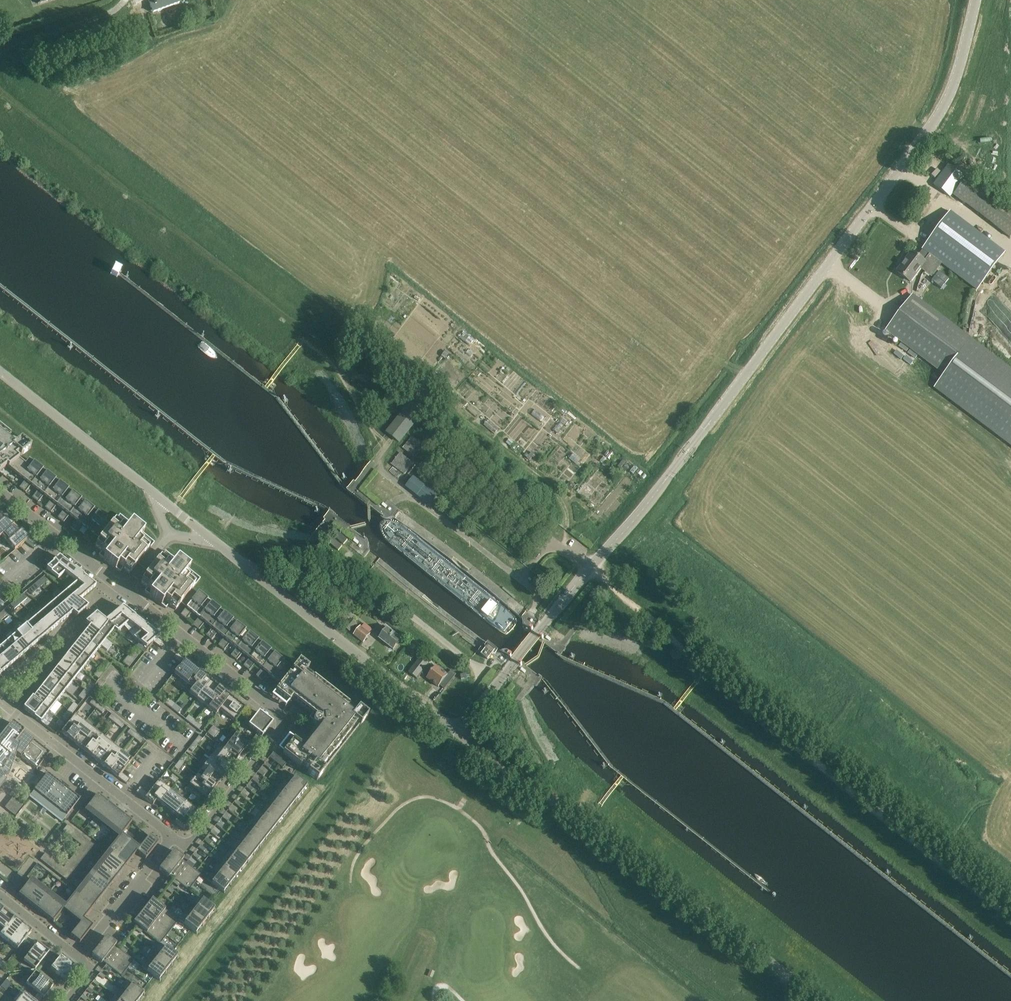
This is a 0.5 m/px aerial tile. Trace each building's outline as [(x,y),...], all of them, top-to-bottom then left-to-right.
[(151,7),(153,13),(157,11),(179,3),(178,0),(148,0),(151,7)] [(964,177),(948,165),(934,184),(950,196),(964,177)] [(977,187),(964,177),(952,193),(965,203),(977,187)] [(1005,208),(1007,204),(999,198),(984,218),(1010,237),(1010,236),(1010,212),(1005,208)] [(950,211),(922,249),(923,249),(941,263),(977,289),(1005,252),(950,211)] [(912,252),(897,272),(910,281),(920,267),(931,276),(941,263),(923,249),(918,256),(912,252)] [(886,329),(945,374),(935,386),(1010,443),(1010,370),(912,295),(886,329)] [(387,433),(399,442),(422,412),(411,403),(387,433)] [(6,466),(18,475),(26,464),(16,457),(19,455),(21,456),(31,448),(21,439),(20,440),(0,424),(0,471),(6,466)] [(402,448),(413,456),(422,444),(412,436),(402,448)] [(391,462),(404,474),(413,463),(400,451),(391,462)] [(30,460),(26,464),(18,475),(25,481),(19,488),(25,492),(31,485),(42,470),(30,460)] [(622,460),(617,467),(620,469),(625,462),(622,460)] [(38,502),(43,495),(55,480),(42,470),(31,485),(38,490),(32,498),(38,502)] [(51,512),(56,505),(68,490),(55,480),(43,495),(50,501),(45,508),(51,512)] [(63,522),(69,515),(81,500),(68,490),(56,505),(63,510),(57,517),(63,522)] [(76,532),(82,525),(94,510),(81,500),(69,515),(76,520),(70,527),(76,532)] [(89,542),(95,535),(105,521),(106,520),(94,510),(82,525),(89,530),(83,537),(89,542)] [(0,515),(0,537),(2,536),(13,525),(0,515)] [(100,539),(95,546),(101,551),(98,555),(103,559),(115,569),(115,568),(120,572),(123,568),(129,574),(154,542),(143,533),(131,523),(131,524),(120,515),(111,525),(105,521),(95,535),(100,539)] [(38,545),(13,525),(2,536),(14,550),(25,542),(34,549),(38,545)] [(180,603),(186,608),(197,594),(191,589),(200,579),(189,570),(189,569),(177,560),(176,560),(165,551),(140,582),(147,588),(144,591),(149,595),(161,605),(166,608),(168,605),(175,610),(180,603)] [(56,559),(47,552),(42,556),(52,564),(46,569),(58,578),(65,572),(71,577),(77,572),(59,557),(56,559)] [(83,576),(82,575),(77,572),(71,577),(77,582),(66,591),(79,600),(96,586),(83,576)] [(43,577),(35,584),(38,588),(47,581),(43,577)] [(35,584),(28,590),(31,594),(38,588),(35,584)] [(73,613),(77,617),(88,607),(79,600),(66,591),(56,599),(73,613)] [(180,615),(186,619),(192,612),(199,618),(211,603),(198,593),(197,594),(186,608),(180,615)] [(20,604),(27,598),(23,594),(17,599),(20,604)] [(10,604),(14,609),(20,604),(17,599),(10,604)] [(73,613),(56,599),(46,608),(60,624),(73,613)] [(204,623),(211,628),(224,614),(211,603),(199,618),(193,625),(199,630),(204,623)] [(106,621),(114,629),(117,631),(128,622),(134,627),(141,622),(140,621),(142,618),(139,616),(136,618),(122,607),(106,621)] [(46,608),(36,616),(49,632),(60,624),(46,608)] [(96,613),(85,623),(90,627),(106,639),(114,629),(106,621),(96,613)] [(217,633),(224,638),(236,624),(224,614),(211,628),(205,635),(211,640),(217,633)] [(26,625),(39,641),(49,632),(36,616),(26,625)] [(345,627),(349,631),(356,622),(352,618),(345,627)] [(134,627),(129,632),(134,638),(144,646),(141,650),(142,650),(145,653),(153,642),(157,638),(159,636),(141,622),(134,627)] [(218,645),(224,650),(230,643),(236,648),(249,634),(236,624),(224,638),(218,645)] [(29,649),(39,641),(26,625),(16,633),(29,649)] [(354,635),(363,642),(370,634),(361,626),(354,635)] [(90,627),(82,637),(98,649),(101,645),(107,650),(112,644),(106,639),(90,627)] [(379,632),(376,636),(379,638),(393,649),(401,639),(388,628),(382,634),(379,632)] [(29,649),(16,633),(6,642),(19,658),(29,649)] [(242,653),(249,659),(262,644),(249,634),(236,648),(231,655),(236,660),(242,653)] [(82,637),(74,647),(90,659),(98,649),(82,637)] [(157,638),(153,642),(157,645),(162,648),(165,645),(161,641),(157,638)] [(0,647),(0,656),(9,666),(19,658),(6,642),(0,647)] [(487,648),(481,655),(488,660),(490,656),(492,654),(494,656),(499,650),(498,650),(488,642),(488,643),(485,647),(487,648)] [(243,666),(249,670),(255,663),(261,669),(274,654),(262,644),(249,659),(243,666)] [(74,647),(66,657),(82,670),(90,659),(74,647)] [(133,650),(128,656),(129,657),(134,661),(139,655),(134,651),(133,650)] [(176,653),(173,657),(181,663),(184,660),(176,653)] [(267,674),(275,680),(283,670),(287,665),(274,654),(261,669),(256,676),(262,681),(267,674)] [(9,666),(0,656),(0,674),(9,666)] [(128,656),(123,662),(124,663),(129,667),(134,661),(129,657),(128,656)] [(66,657),(57,668),(73,680),(82,670),(66,657)] [(420,657),(408,672),(417,679),(421,673),(427,678),(438,687),(440,685),(444,689),(456,674),(451,670),(451,671),(447,675),(436,666),(434,669),(428,665),(429,664),(420,657)] [(100,668),(105,671),(111,664),(106,660),(100,668)] [(181,663),(174,673),(189,685),(200,672),(184,660),(181,663)] [(275,680),(281,684),(275,691),(289,702),(292,698),(312,714),(309,718),(312,720),(313,723),(315,725),(318,725),(301,746),(293,739),(282,753),(300,767),(302,765),(308,770),(306,773),(317,781),(326,770),(324,769),(359,725),(360,726),(368,715),(358,707),(357,708),(308,669),(309,668),(299,660),(290,671),(293,673),(291,675),(283,670),(275,680)] [(57,668),(49,678),(65,690),(73,680),(57,668)] [(105,671),(100,668),(94,675),(99,679),(105,671)] [(189,685),(193,688),(189,692),(197,699),(211,681),(200,672),(189,685)] [(49,678),(41,688),(57,701),(65,690),(49,678)] [(84,688),(89,692),(94,685),(90,681),(84,688)] [(211,681),(197,699),(208,708),(215,699),(213,696),(218,687),(211,681)] [(215,699),(208,708),(215,713),(230,696),(218,687),(213,696),(215,699)] [(41,688),(33,698),(49,711),(57,701),(41,688)] [(82,700),(87,694),(89,692),(84,688),(78,696),(82,700)] [(216,714),(220,709),(235,721),(245,708),(230,696),(215,713),(216,714)] [(32,697),(23,708),(40,722),(49,711),(33,698),(32,697)] [(175,703),(168,698),(165,702),(171,708),(175,703)] [(99,704),(92,699),(89,703),(95,708),(99,704)] [(73,702),(67,709),(72,713),(78,706),(73,702)] [(171,708),(178,713),(181,708),(175,703),(171,708)] [(105,709),(99,704),(95,708),(102,714),(105,709)] [(66,721),(72,713),(67,709),(61,717),(66,721)] [(259,712),(255,716),(248,726),(262,737),(269,727),(272,723),(259,712)] [(83,721),(75,714),(61,732),(73,741),(79,733),(77,731),(78,731),(76,729),(83,721)] [(118,719),(111,714),(108,718),(114,723),(118,719)] [(192,724),(195,720),(189,715),(185,719),(192,724)] [(60,728),(64,723),(59,719),(56,724),(60,728)] [(114,723),(121,728),(124,724),(118,719),(114,723)] [(202,725),(195,720),(192,724),(198,729),(202,725)] [(94,730),(83,721),(76,729),(78,731),(77,731),(79,733),(73,741),(80,747),(90,735),(94,730)] [(0,738),(0,788),(7,780),(4,778),(9,775),(16,754),(36,769),(50,752),(12,723),(0,738)] [(213,725),(210,729),(218,735),(221,733),(219,731),(220,730),(213,725)] [(137,734),(130,729),(127,733),(133,738),(137,734)] [(210,729),(207,733),(214,738),(215,737),(216,738),(218,735),(210,729)] [(96,746),(97,745),(95,744),(102,736),(94,730),(90,735),(80,747),(91,756),(98,748),(96,746)] [(133,738),(140,743),(143,739),(137,734),(133,738)] [(219,746),(237,760),(249,744),(248,744),(245,741),(236,734),(224,749),(219,746)] [(199,735),(194,742),(198,745),(203,738),(199,735)] [(102,736),(95,744),(97,745),(96,746),(98,748),(91,756),(99,762),(113,744),(102,736)] [(194,742),(188,748),(192,751),(198,745),(194,742)] [(117,762),(115,760),(121,750),(113,744),(99,762),(110,771),(117,762)] [(218,764),(221,761),(231,767),(237,760),(219,746),(210,757),(218,764)] [(110,771),(118,777),(122,773),(132,759),(121,750),(115,760),(117,762),(110,771)] [(273,752),(269,757),(282,768),(286,763),(273,752)] [(183,764),(188,757),(184,754),(179,761),(183,764)] [(222,779),(231,767),(221,761),(218,764),(210,757),(204,765),(222,779)] [(179,761),(174,767),(178,770),(183,764),(179,761)] [(205,781),(206,782),(207,780),(216,786),(222,779),(204,765),(195,776),(204,783),(205,781)] [(308,787),(306,785),(290,772),(289,773),(290,773),(284,781),(302,795),(302,794),(301,793),(306,786),(308,788),(308,787)] [(69,788),(70,788),(60,780),(60,781),(61,781),(59,783),(47,773),(45,776),(37,787),(34,790),(31,795),(41,798),(43,802),(42,803),(52,811),(53,810),(57,811),(63,820),(67,815),(67,816),(80,799),(68,790),(69,788)] [(118,777),(127,784),(130,779),(122,773),(118,777)] [(172,774),(169,778),(175,783),(179,779),(172,774)] [(195,776),(189,784),(207,798),(216,786),(207,780),(206,782),(205,781),(204,783),(195,776)] [(157,800),(160,803),(170,790),(158,780),(148,793),(144,798),(153,805),(157,800)] [(302,795),(284,781),(278,788),(296,802),(295,800),(300,794),(302,795)] [(195,789),(188,784),(185,789),(192,794),(195,789)] [(136,792),(144,798),(148,793),(140,787),(136,792)] [(296,803),(296,802),(278,788),(272,796),(290,810),(290,809),(289,808),(294,801),(296,803)] [(192,794),(198,799),(202,794),(195,789),(192,794)] [(185,802),(170,790),(160,803),(175,815),(185,802)] [(97,795),(84,811),(93,818),(106,802),(97,795)] [(5,807),(11,813),(16,816),(25,805),(20,801),(13,796),(5,807)] [(290,810),(272,796),(266,803),(284,817),(283,816),(288,809),(290,810)] [(106,802),(93,818),(101,825),(114,808),(106,802)] [(179,817),(175,822),(183,829),(197,811),(185,802),(175,815),(179,817)] [(284,818),(284,817),(266,803),(260,811),(278,825),(279,824),(277,823),(282,816),(284,818)] [(114,808),(101,825),(110,831),(123,815),(114,808)] [(278,825),(260,811),(254,818),(272,832),(273,832),(271,831),(276,824),(278,825)] [(123,815),(110,831),(118,838),(122,834),(131,822),(123,815)] [(272,833),(272,832),(254,818),(248,826),(266,840),(267,840),(265,838),(270,832),(272,833)] [(68,824),(63,831),(67,834),(72,828),(68,824)] [(266,840),(248,826),(242,833),(260,848),(261,847),(259,846),(264,839),(266,840)] [(77,832),(72,828),(67,834),(72,838),(77,832)] [(77,842),(81,835),(77,832),(72,838),(77,842)] [(260,848),(242,833),(236,841),(254,855),(255,855),(253,853),(258,847),(260,848)] [(108,851),(105,854),(115,861),(117,858),(131,841),(122,834),(118,838),(108,851)] [(86,839),(81,835),(77,842),(81,845),(86,839)] [(139,848),(140,848),(136,852),(145,859),(158,843),(149,836),(139,848)] [(86,839),(81,845),(85,848),(90,842),(86,839)] [(117,858),(115,861),(124,868),(126,865),(136,852),(140,848),(139,848),(131,841),(117,858)] [(254,856),(254,855),(236,841),(230,848),(249,863),(249,862),(247,861),(252,854),(254,856)] [(89,851),(94,845),(90,842),(85,848),(89,851)] [(81,845),(78,849),(86,855),(89,851),(85,848),(81,845)] [(249,863),(230,848),(225,856),(243,870),(241,868),(246,862),(248,863),(249,863)] [(78,849),(75,853),(83,859),(86,855),(78,849)] [(166,860),(195,882),(201,875),(192,867),(186,863),(182,860),(183,859),(183,858),(174,851),(173,851),(172,852),(166,860)] [(50,857),(46,854),(45,853),(40,859),(45,863),(50,857)] [(72,856),(80,862),(83,859),(75,853),(72,856)] [(105,854),(98,863),(116,877),(124,868),(115,861),(105,854)] [(77,866),(80,862),(72,856),(69,860),(77,866)] [(242,871),(243,870),(225,856),(219,864),(237,878),(237,877),(235,876),(241,869),(242,871)] [(54,860),(50,857),(45,863),(49,867),(54,860)] [(49,867),(54,870),(59,864),(54,860),(49,867)] [(74,870),(77,866),(69,860),(66,864),(74,870)] [(169,875),(174,879),(179,883),(189,890),(195,882),(166,860),(159,869),(159,870),(168,877),(169,875)] [(98,863),(92,872),(110,886),(116,877),(98,863)] [(59,864),(54,870),(59,874),(63,868),(59,864)] [(63,868),(67,871),(71,874),(74,870),(66,864),(63,868)] [(236,878),(237,878),(219,864),(213,871),(231,885),(229,884),(235,877),(236,878)] [(62,877),(67,871),(63,868),(59,874),(62,877)] [(66,880),(71,874),(67,871),(62,877),(66,880)] [(230,886),(231,885),(213,871),(207,879),(206,878),(206,879),(225,893),(225,892),(223,891),(229,884),(230,886)] [(92,872),(85,880),(103,894),(110,886),(92,872)] [(31,878),(18,895),(27,902),(40,885),(31,878)] [(85,880),(78,889),(87,897),(96,903),(103,894),(85,880)] [(40,885),(27,902),(36,908),(48,892),(40,885)] [(66,905),(62,909),(63,910),(71,917),(84,900),(87,897),(78,889),(75,893),(65,905),(66,905)] [(48,892),(36,908),(44,915),(57,899),(48,892)] [(215,911),(197,896),(196,897),(197,897),(191,904),(207,917),(213,910),(215,912),(215,911)] [(84,900),(71,917),(80,923),(83,919),(93,907),(96,903),(87,897),(84,900)] [(57,899),(44,915),(53,922),(63,910),(62,909),(66,905),(65,905),(57,899)] [(173,928),(179,920),(178,920),(161,906),(157,903),(156,902),(152,899),(152,900),(151,899),(146,907),(173,928)] [(191,904),(185,912),(201,925),(207,917),(191,904)] [(139,915),(166,936),(173,928),(146,907),(139,915)] [(14,918),(3,909),(0,913),(0,935),(14,918)] [(185,912),(179,920),(179,919),(178,920),(179,920),(197,934),(198,933),(196,932),(201,925),(185,912)] [(160,944),(166,936),(139,915),(134,922),(134,923),(137,925),(142,929),(160,943),(160,944)] [(8,942),(22,925),(14,918),(0,935),(0,936),(8,942)] [(80,923),(70,936),(79,943),(92,926),(83,919),(80,923)] [(27,936),(31,932),(22,925),(8,942),(17,949),(24,941),(27,936)] [(45,957),(48,953),(49,952),(37,943),(27,936),(24,941),(33,948),(23,960),(35,969),(45,957)] [(106,936),(99,946),(128,968),(134,960),(119,949),(115,946),(116,944),(115,944),(116,944),(106,936),(106,937),(106,936)] [(178,959),(178,958),(160,944),(160,943),(159,944),(160,944),(154,951),(171,964),(176,957),(178,959)] [(99,946),(92,955),(101,963),(101,962),(101,963),(102,961),(106,964),(112,968),(121,976),(122,976),(128,968),(99,946)] [(154,951),(148,959),(165,972),(171,964),(154,951)] [(77,966),(75,965),(71,961),(70,963),(61,955),(57,960),(48,953),(45,957),(54,964),(50,969),(64,980),(71,971),(72,972),(77,966)] [(141,967),(153,976),(160,982),(161,981),(159,979),(165,972),(148,959),(142,967),(142,966),(141,967)] [(26,983),(38,993),(32,1000),(33,1000),(39,1000),(42,996),(43,997),(53,986),(52,985),(35,972),(26,983)] [(6,980),(1,986),(6,990),(11,984),(6,980)] [(126,980),(126,981),(121,988),(137,1000),(138,1000),(143,994),(144,995),(145,994),(126,980)] [(121,988),(115,996),(122,1000),(137,1000),(121,988)] [(13,1000),(15,1000),(33,1000),(32,1000),(24,993),(20,991),(13,1000)]
